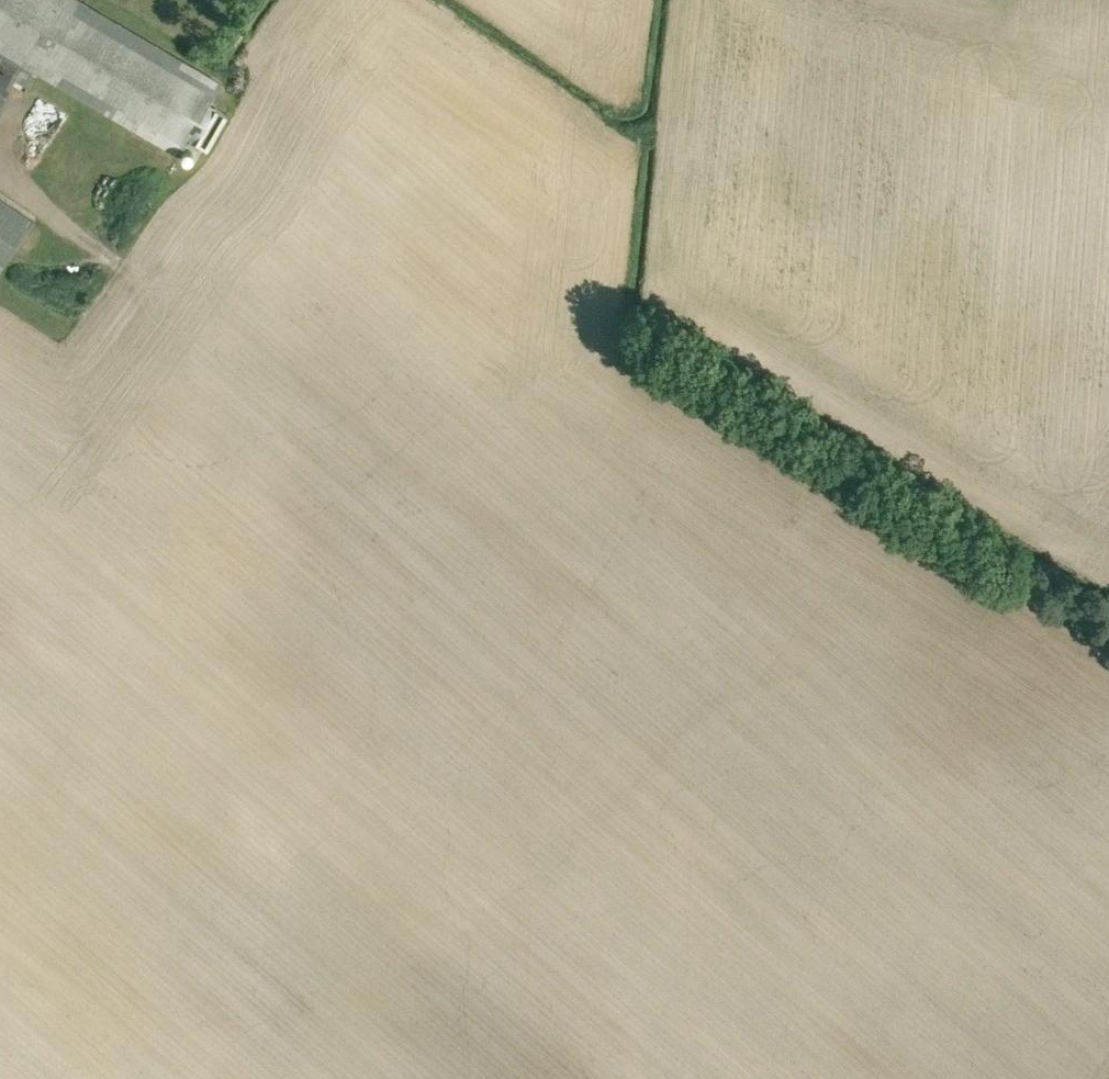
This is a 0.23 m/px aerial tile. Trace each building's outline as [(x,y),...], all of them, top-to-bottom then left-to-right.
[(12,83),(26,91),(37,71),(181,154),(222,82),(81,0),(0,0),(0,104),(12,83)] [(204,168),(211,151),(191,143),(185,159),(204,168)] [(17,209),(0,197),(0,267),(3,268),(35,221),(17,209)]
